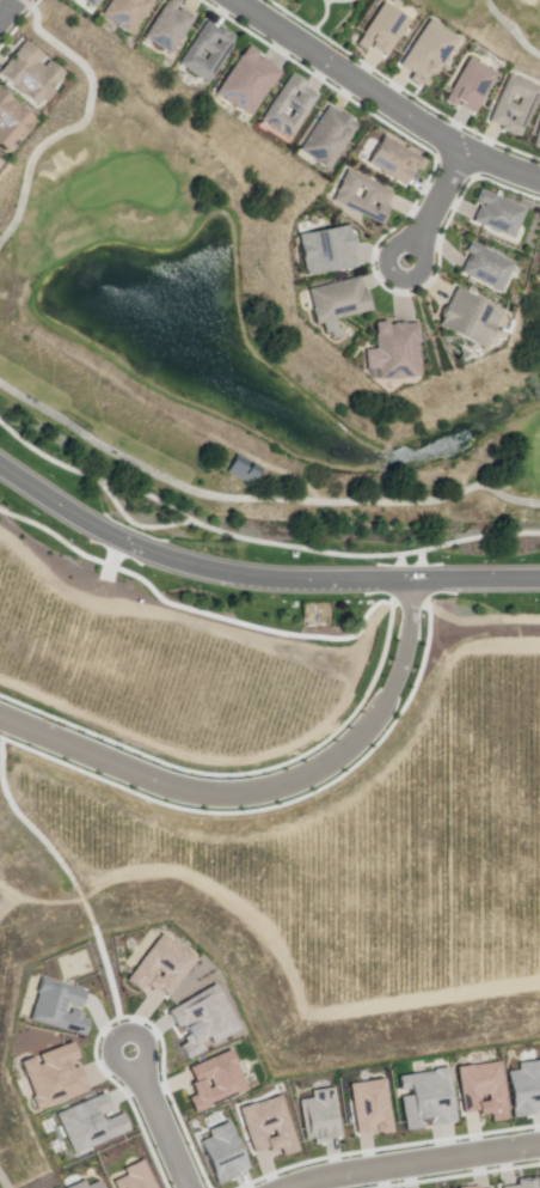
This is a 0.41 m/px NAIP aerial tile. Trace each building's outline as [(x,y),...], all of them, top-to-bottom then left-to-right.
[(93,8),(81,0),(99,0),(93,8)] [(102,14),(111,0),(154,0),(130,35),(102,14)] [(170,54),(179,39),(182,41),(185,35),(183,33),(195,17),(180,7),(178,11),(174,8),(180,0),(168,0),(143,36),(170,54)] [(386,56),(372,47),(374,43),(372,41),(369,44),(360,38),(383,2),(410,19),(386,56)] [(427,87),(421,84),(418,86),(409,80),(410,78),(413,73),(400,65),(430,19),(459,38),(436,75),(425,75),(424,78),(430,81),(427,87)] [(207,22),(219,29),(220,26),(235,36),(234,37),(237,39),(208,83),(200,77),(198,79),(188,71),(189,71),(178,63),(207,22)] [(38,105),(42,100),(44,103),(54,91),(50,89),(63,73),(48,61),(43,67),(36,62),(42,55),(23,41),(12,54),(13,55),(0,71),(0,74),(38,105)] [(245,44),(215,91),(251,115),(269,87),(270,89),(281,72),(270,65),(271,63),(262,57),(260,59),(254,55),(256,51),(245,44)] [(456,103),(455,106),(444,100),(470,57),(498,74),(475,114),(456,103)] [(292,72),(260,118),(290,138),(318,96),(306,89),(308,85),(297,78),(299,77),(292,72)] [(533,85),(539,88),(539,91),(520,136),(489,123),(509,74),(518,79),(520,78),(534,84),(533,85)] [(6,150),(18,135),(22,138),(30,127),(26,124),(32,116),(0,90),(0,145),(6,150)] [(327,105),(342,115),(343,112),(352,120),(351,121),(358,126),(329,170),(299,150),(327,105)] [(383,135),(367,163),(405,185),(415,167),(421,171),(427,162),(383,135)] [(393,191),(386,206),(389,207),(381,225),(378,223),(332,201),(348,170),(393,191)] [(480,189),(475,200),(481,202),(473,221),(514,239),(527,209),(480,189)] [(307,275),(300,236),(350,226),(358,266),(307,275)] [(470,242),(466,250),(471,252),(460,272),(502,293),(516,266),(470,242)] [(307,291),(315,324),(374,309),(369,290),(363,292),(360,278),(307,291)] [(504,313),(456,291),(448,306),(446,305),(436,324),(487,349),(504,313)] [(373,322),(386,321),(386,325),(418,323),(419,342),(417,343),(419,376),(378,379),(373,322)] [(237,456),(262,468),(253,485),(229,473),(237,456)] [(160,937),(192,959),(164,999),(131,975),(160,937)] [(36,979),(26,1017),(86,1031),(94,992),(36,979)] [(220,987),(241,1031),(183,1059),(161,1016),(220,987)] [(72,1042),(88,1090),(33,1109),(17,1061),(72,1042)] [(231,1048),(248,1090),(194,1114),(188,1098),(198,1093),(188,1066),(231,1048)] [(452,1059),(490,1048),(505,1103),(466,1114),(452,1059)] [(502,1066),(539,1055),(539,1114),(516,1121),(502,1066)] [(398,1080),(436,1070),(452,1123),(412,1134),(398,1080)] [(293,1091),(331,1079),(346,1134),(307,1145),(293,1091)] [(343,1095),(381,1084),(397,1139),(357,1150),(343,1095)] [(244,1097),(282,1086),(297,1141),(258,1152),(244,1097)] [(105,1092),(124,1126),(72,1155),(54,1120),(105,1092)] [(201,1131),(239,1120),(254,1174),(215,1184),(201,1131)] [(145,1157),(153,1187),(111,1187),(105,1168),(145,1157)] [(106,1171),(111,1187),(69,1187),(67,1182),(106,1171)]
